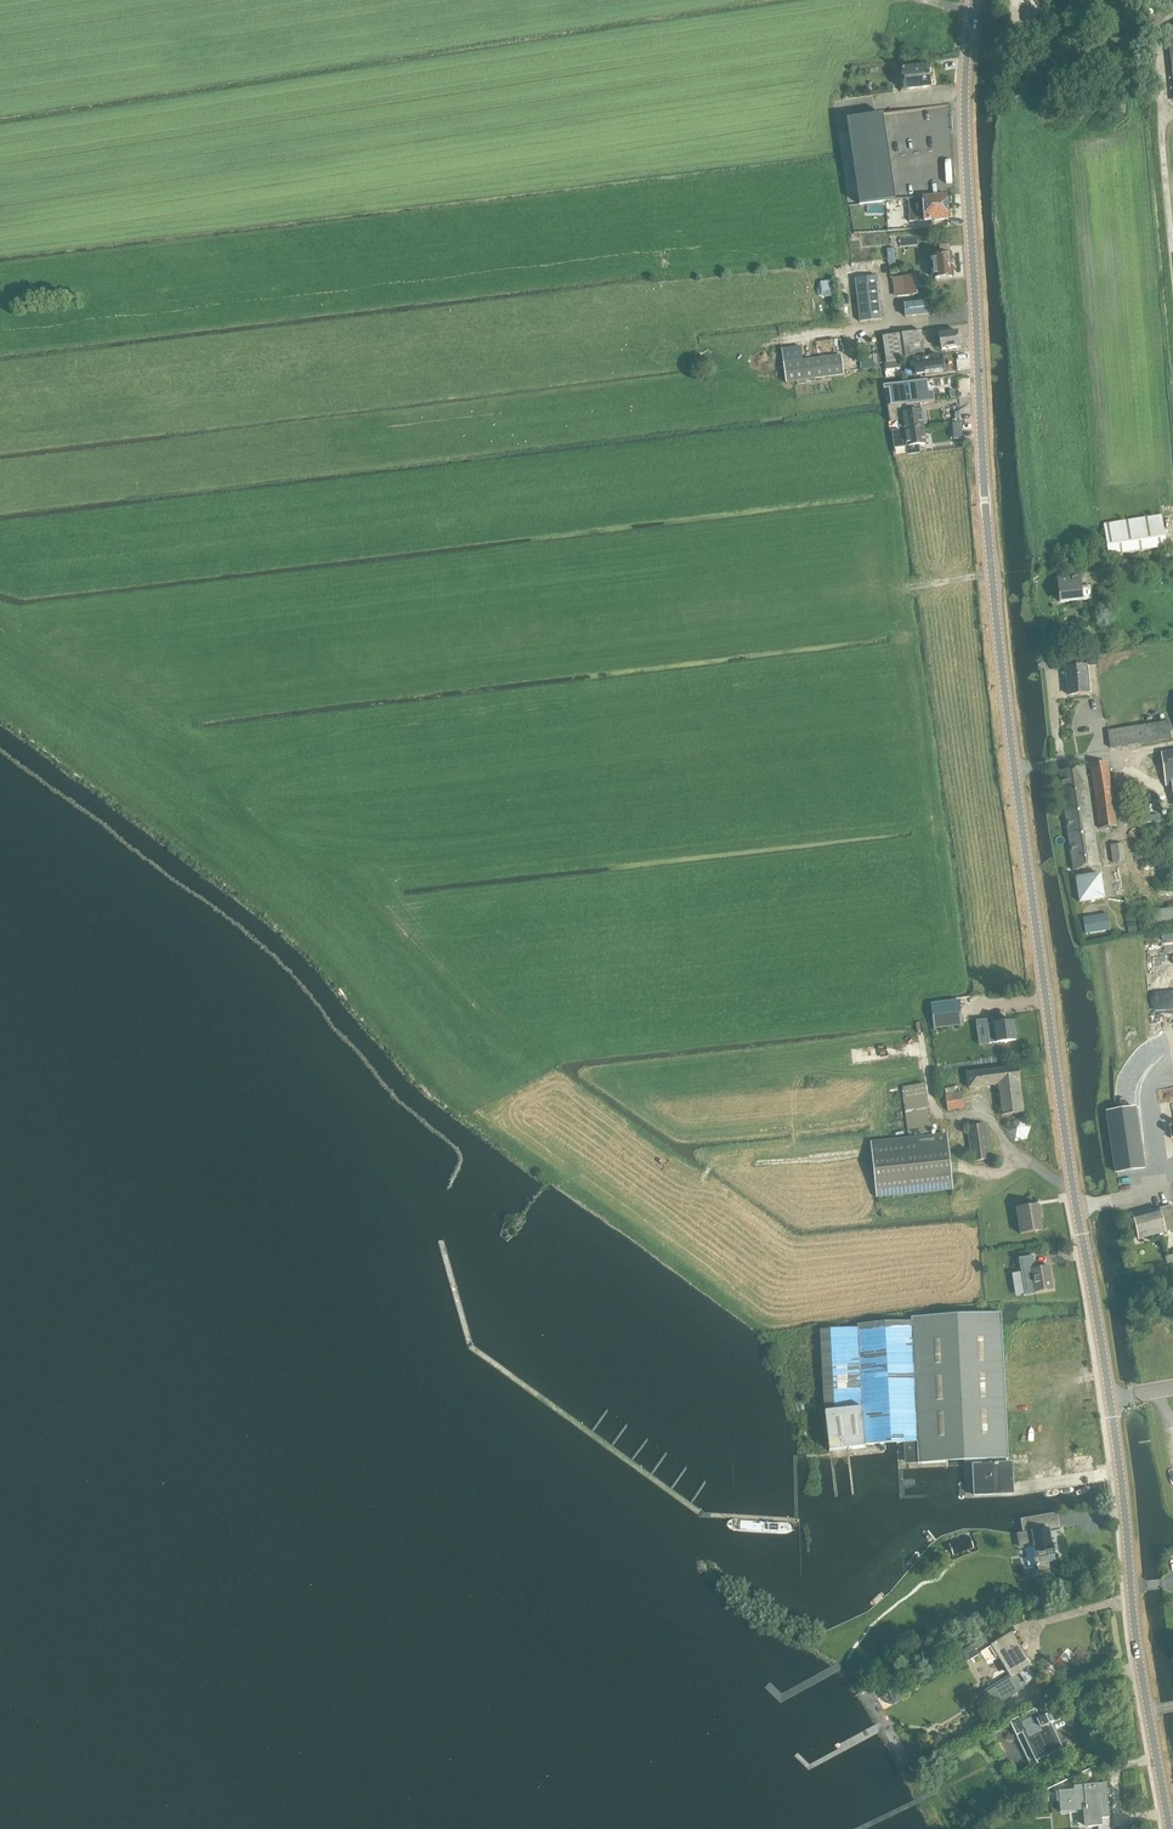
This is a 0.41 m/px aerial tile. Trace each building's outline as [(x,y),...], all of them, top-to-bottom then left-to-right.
[(906,90),(931,87),(928,66),(917,68),(917,64),(911,65),(911,69),(903,70),(906,90)] [(860,204),(896,198),(882,113),(847,119),(860,204)] [(922,197),(908,198),(909,220),(923,220),(948,218),(947,202),(946,195),(939,196),(922,196),(922,197)] [(935,278),(952,276),(950,253),(950,254),(949,245),(939,246),(940,254),(933,255),(935,278)] [(926,293),(924,274),(904,276),(906,295),(918,293),(919,302),(904,303),(905,316),(930,314),(929,301),(927,301),(926,293)] [(860,321),(882,319),(877,276),(856,278),(860,321)] [(887,362),(899,360),(924,356),(920,330),(883,336),(887,362)] [(942,349),(959,347),(956,330),(939,333),(942,349)] [(809,360),(783,363),(786,382),(812,379),(844,375),(841,355),(809,360)] [(875,355),(862,355),(862,366),(875,366),(875,355)] [(916,375),(943,371),(941,356),(914,360),(916,375)] [(889,384),(882,385),(885,406),(888,406),(905,404),(906,405),(919,403),(933,401),(932,391),(927,392),(925,379),(889,384)] [(905,404),(888,406),(890,421),(900,420),(901,430),(923,427),(920,409),(919,403),(906,405),(905,404)] [(961,423),(953,423),(953,439),(962,438),(961,423)] [(925,443),(923,427),(901,430),(892,432),(895,448),(906,446),(907,454),(919,453),(918,444),(925,443)] [(1108,555),(1166,546),(1162,518),(1104,527),(1108,555)] [(1060,601),(1081,599),(1079,578),(1066,579),(1066,575),(1058,576),(1060,601)] [(1095,657),(1085,657),(1086,666),(1096,665),(1095,657)] [(1069,694),(1089,692),(1085,665),(1066,667),(1069,694)] [(1110,748),(1170,739),(1167,721),(1107,730),(1110,748)] [(1161,752),(1165,786),(1172,785),(1172,792),(1172,750),(1161,752)] [(1099,828),(1117,826),(1107,763),(1090,765),(1099,828)] [(1072,869),(1099,866),(1084,768),(1059,771),(1072,869)] [(1112,863),(1125,861),(1123,843),(1110,845),(1112,863)] [(1080,901),(1103,898),(1099,874),(1076,878),(1080,901)] [(1133,910),(1150,908),(1149,900),(1132,902),(1133,910)] [(1172,923),(1172,907),(1149,910),(1151,926),(1172,923)] [(1108,914),(1082,917),(1085,934),(1111,930),(1108,914)] [(1135,922),(1127,923),(1129,933),(1136,932),(1135,922)] [(932,1003),(930,1004),(933,1025),(933,1028),(962,1025),(959,1000),(932,1003)] [(994,1024),(987,1025),(989,1043),(996,1042),(1016,1040),(1013,1021),(994,1024)] [(1001,1115),(1024,1112),(1020,1081),(1017,1066),(966,1073),(968,1088),(995,1084),(995,1087),(997,1086),(1001,1115)] [(930,1128),(925,1082),(903,1084),(908,1131),(930,1128)] [(947,1111),(964,1108),(962,1092),(960,1092),(959,1086),(944,1088),(945,1095),(947,1111)] [(1136,1107),(1106,1112),(1115,1173),(1145,1169),(1136,1107)] [(1009,1119),(1011,1139),(1031,1137),(1028,1116),(1009,1119)] [(972,1161),(990,1159),(985,1125),(967,1127),(972,1161)] [(952,1190),(946,1134),(913,1138),(870,1142),(875,1199),(952,1190)] [(1038,1204),(1018,1208),(1021,1208),(1025,1232),(1023,1233),(1043,1230),(1038,1204)] [(1172,1230),(1172,1209),(1172,1205),(1132,1215),(1139,1239),(1172,1230)] [(1019,1257),(1022,1271),(1026,1295),(1023,1295),(1024,1296),(1036,1294),(1036,1292),(1052,1289),(1049,1266),(1036,1268),(1034,1255),(1019,1257)] [(1172,1262),(1172,1255),(1165,1257),(1167,1263),(1172,1262)] [(858,1328),(820,1331),(826,1422),(829,1451),(865,1448),(865,1444),(877,1444),(904,1442),(905,1456),(905,1459),(906,1460),(907,1462),(909,1462),(910,1463),(911,1463),(1008,1458),(1001,1313),(985,1314),(911,1318),(912,1322),(858,1325),(858,1328)] [(1073,1455),(1074,1469),(1095,1468),(1094,1454),(1073,1455)] [(973,1495),(1012,1493),(1011,1464),(972,1466),(973,1495)] [(1023,1534),(1018,1535),(1021,1547),(1034,1545),(1038,1570),(1048,1568),(1048,1565),(1049,1565),(1048,1563),(1055,1562),(1053,1552),(1057,1552),(1055,1540),(1053,1540),(1053,1537),(1050,1537),(1048,1529),(1060,1527),(1057,1513),(1057,1512),(1020,1519),(1021,1521),(1023,1534)] [(953,1555),(973,1548),(969,1537),(949,1544),(953,1555)] [(994,1598),(986,1601),(994,1617),(1001,1613),(994,1598)] [(967,1648),(961,1651),(967,1661),(973,1658),(981,1653),(986,1662),(1002,1659),(1009,1670),(1011,1674),(1012,1676),(984,1693),(993,1707),(1022,1689),(1033,1677),(1027,1668),(1031,1666),(1025,1655),(1022,1650),(1018,1645),(1012,1634),(1011,1633),(996,1643),(991,1636),(990,1634),(967,1648)] [(890,1692),(882,1696),(886,1703),(892,1705),(895,1703),(902,1700),(896,1688),(889,1691),(890,1692)] [(1029,1764),(1062,1749),(1051,1724),(1053,1722),(1049,1713),(1039,1718),(1035,1709),(1009,1722),(1029,1764)] [(931,1736),(930,1740),(932,1744),(936,1744),(942,1741),(943,1737),(941,1734),(937,1733),(931,1736)] [(1106,1783),(1073,1786),(1074,1789),(1058,1791),(1060,1812),(1085,1809),(1087,1827),(1097,1826),(1098,1828),(1110,1828),(1106,1783)]
